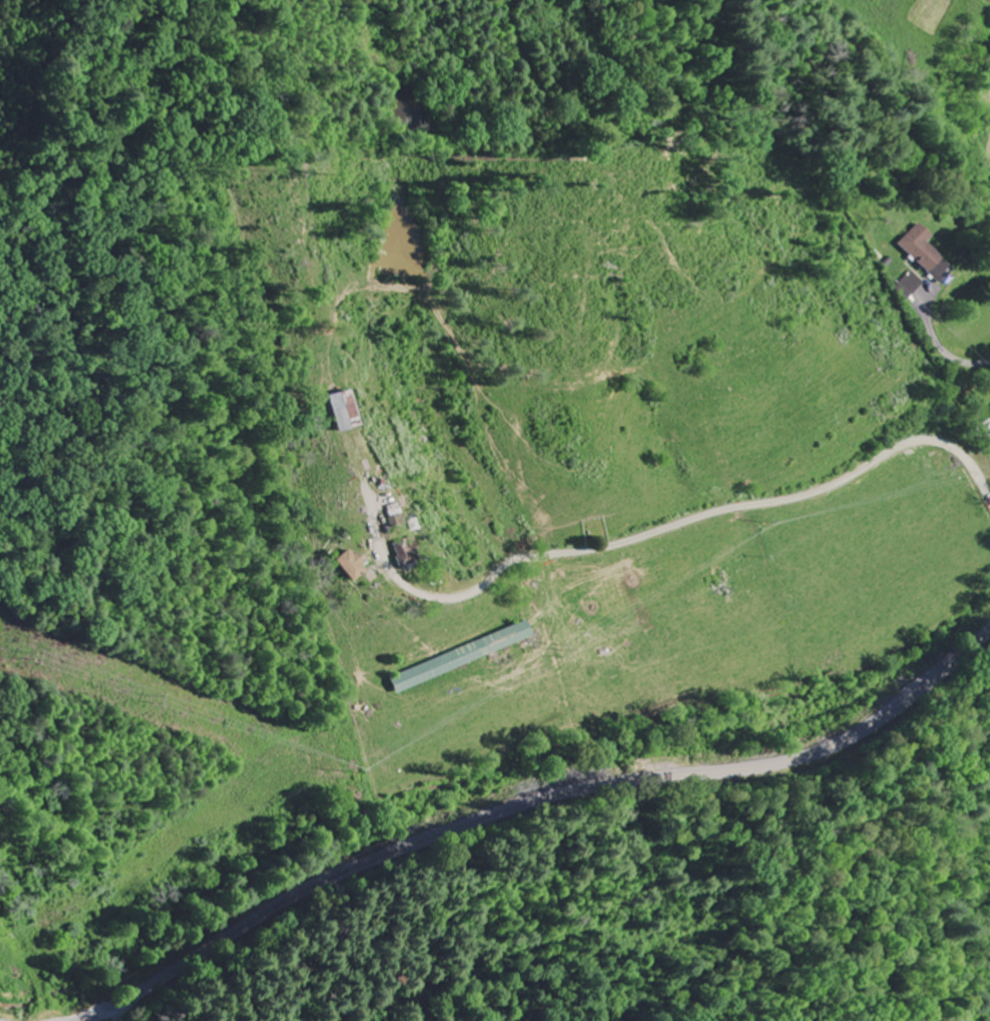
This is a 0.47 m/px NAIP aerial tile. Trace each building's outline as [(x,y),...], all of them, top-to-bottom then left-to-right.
[(926,245),(933,237),(918,223),(898,246),(941,285),(954,270),(926,245)] [(913,296),(924,284),(910,272),(900,284),(913,296)] [(365,430),(356,391),(331,397),(340,435),(365,430)] [(394,543),(403,568),(417,563),(408,538),(394,543)] [(355,550),(339,561),(356,584),(372,573),(355,550)] [(539,639),(534,623),(500,636),(506,651),(539,639)]
